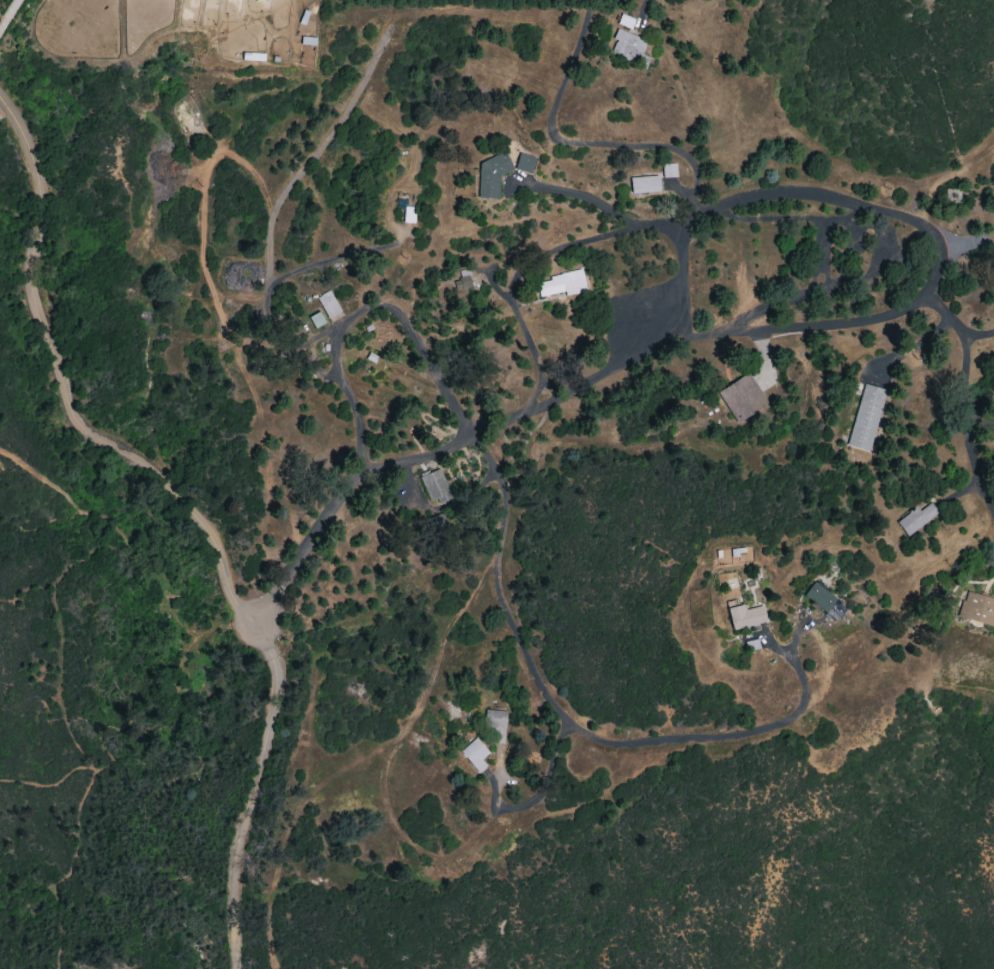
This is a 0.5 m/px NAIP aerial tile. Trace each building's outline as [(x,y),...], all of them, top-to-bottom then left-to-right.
[(646,41),(617,28),(612,39),(615,40),(610,54),(644,69),(649,57),(641,54),(646,41)] [(514,170),(530,174),(535,158),(519,153),(514,170)] [(478,157),(477,198),(498,199),(498,173),(508,173),(509,158),(478,157)] [(662,178),(676,177),(676,164),(662,164),(662,178)] [(631,193),(659,192),(658,176),(630,177),(631,193)] [(414,224),(415,208),(403,207),(403,223),(414,224)] [(585,292),(582,270),(548,276),(549,281),(536,283),(538,297),(565,292),(565,295),(585,292)] [(471,287),(468,276),(453,280),(456,291),(471,287)] [(316,297),(327,319),(340,313),(330,291),(316,297)] [(313,329),(325,324),(319,312),(308,317),(313,329)] [(716,393),(737,424),(768,403),(747,372),(716,393)] [(846,445),(869,452),(886,390),(863,384),(846,445)] [(437,499),(439,504),(451,499),(439,469),(419,477),(429,502),(437,499)] [(917,507),(896,521),(905,536),(938,514),(930,503),(919,511),(917,507)] [(802,598),(837,619),(846,605),(810,584),(802,598)] [(965,591),(957,617),(993,628),(993,625),(993,600),(965,591)] [(744,610),(743,604),(726,608),(731,630),(766,622),(763,606),(744,610)] [(759,649),(757,639),(744,642),(746,652),(759,649)] [(494,744),(505,744),(505,711),(485,711),(484,728),(494,728),(494,744)] [(488,754),(477,738),(459,751),(477,775),(487,768),(481,760),(488,754)]
